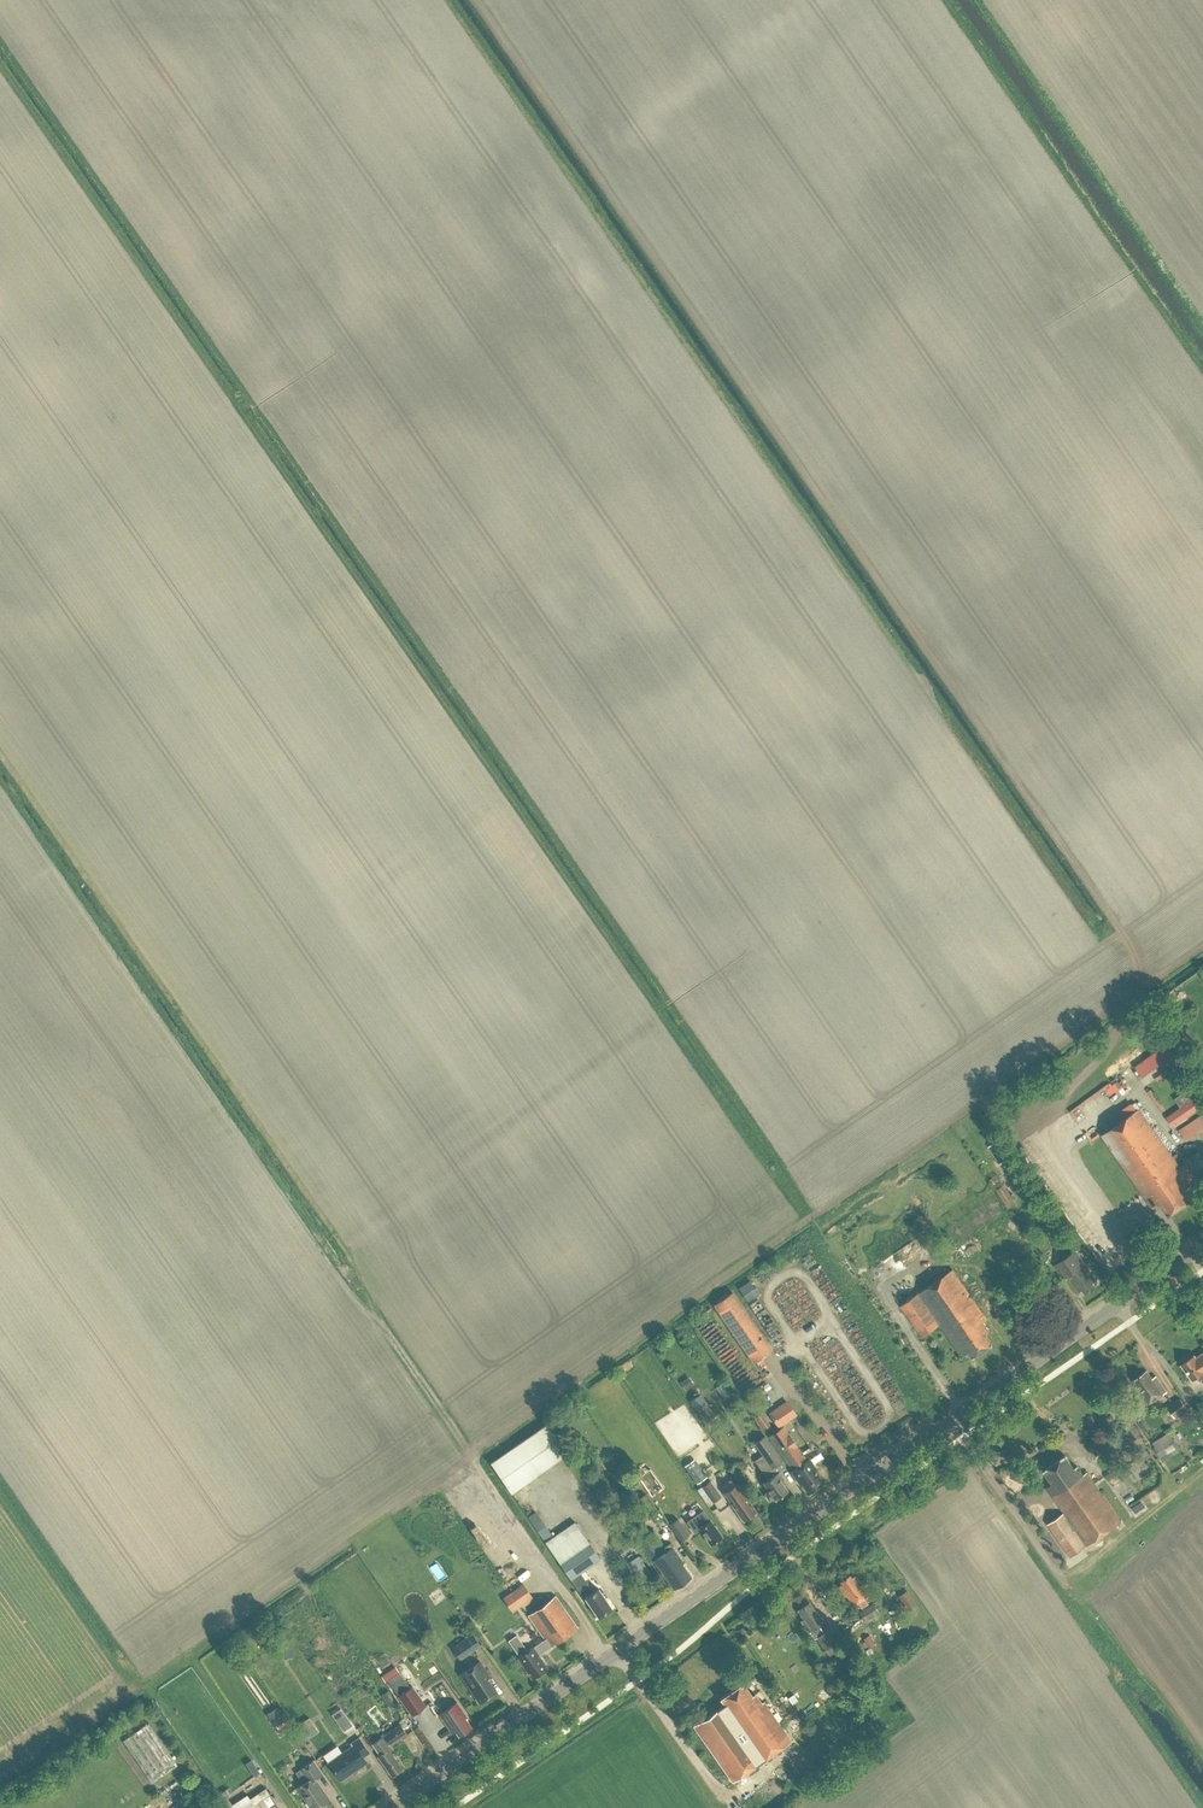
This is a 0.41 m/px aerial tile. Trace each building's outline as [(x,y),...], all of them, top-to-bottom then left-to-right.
[(1135,1066),(1142,1076),(1172,1054),(1165,1044),(1135,1066)] [(1166,1116),(1173,1126),(1202,1105),(1202,1103),(1197,1095),(1166,1116)] [(1175,1160),(1178,1158),(1177,1156),(1174,1158),(1150,1124),(1153,1122),(1142,1106),(1101,1134),(1152,1206),(1160,1201),(1168,1214),(1190,1199),(1181,1186),(1185,1183),(1175,1168),(1179,1166),(1175,1160)] [(1202,1127),(1202,1110),(1174,1128),(1182,1140),(1202,1127)] [(1014,1199),(1005,1184),(996,1189),(1006,1204),(1014,1199)] [(1066,1277),(1068,1275),(1079,1291),(1083,1289),(1085,1293),(1095,1286),(1093,1282),(1096,1280),(1076,1250),(1056,1264),(1065,1277),(1066,1277)] [(979,1301),(976,1298),(974,1299),(953,1268),(901,1304),(923,1336),(941,1324),(962,1355),(970,1350),(974,1356),(993,1343),(986,1333),(990,1330),(983,1320),(987,1318),(983,1312),(991,1307),(987,1301),(979,1307),(977,1303),(979,1301)] [(746,1277),(733,1287),(743,1301),(756,1291),(746,1277)] [(732,1292),(714,1304),(754,1362),(772,1350),(732,1292)] [(1181,1363),(1192,1380),(1202,1372),(1202,1352),(1196,1357),(1194,1354),(1181,1363)] [(1133,1379),(1150,1403),(1167,1391),(1156,1375),(1152,1378),(1147,1370),(1133,1379)] [(686,1377),(678,1382),(681,1389),(690,1384),(686,1377)] [(691,1399),(704,1418),(714,1412),(701,1393),(691,1399)] [(769,1411),(779,1425),(797,1412),(787,1398),(769,1411)] [(1187,1408),(1180,1398),(1168,1406),(1175,1417),(1187,1408)] [(1146,1405),(1143,1400),(1136,1404),(1140,1409),(1146,1405)] [(753,1415),(760,1425),(767,1421),(760,1411),(753,1415)] [(491,1462),(511,1492),(567,1454),(546,1424),(491,1462)] [(791,1471),(800,1484),(801,1483),(809,1493),(824,1483),(817,1471),(819,1470),(810,1457),(808,1459),(784,1425),(770,1435),(793,1469),(791,1471)] [(1150,1443),(1161,1462),(1183,1448),(1172,1430),(1150,1443)] [(764,1493),(769,1500),(773,1497),(774,1499),(787,1490),(781,1481),(784,1479),(778,1471),(786,1466),(766,1435),(755,1442),(763,1454),(755,1459),(767,1478),(763,1481),(769,1490),(764,1493)] [(1121,1521),(1087,1471),(1083,1474),(1077,1465),(1074,1467),(1065,1454),(1044,1469),(1053,1481),(1047,1486),(1065,1511),(1049,1522),(1071,1555),(1121,1521)] [(691,1460),(683,1466),(695,1483),(703,1478),(691,1460)] [(589,1471),(595,1480),(602,1476),(596,1467),(589,1471)] [(638,1476),(652,1496),(663,1488),(649,1468),(638,1476)] [(731,1503),(743,1520),(756,1511),(744,1494),(742,1495),(731,1479),(722,1486),(733,1501),(731,1503)] [(702,1486),(713,1501),(721,1496),(709,1480),(702,1486)] [(633,1495),(647,1514),(656,1508),(642,1489),(633,1495)] [(680,1513),(683,1517),(697,1507),(694,1503),(680,1513)] [(532,1510),(524,1515),(538,1537),(546,1532),(532,1510)] [(703,1510),(687,1521),(694,1531),(699,1528),(710,1544),(722,1536),(710,1519),(709,1519),(703,1510)] [(676,1517),(667,1524),(679,1540),(688,1534),(676,1517)] [(575,1521),(545,1542),(584,1598),(585,1597),(598,1615),(611,1606),(598,1588),(591,1593),(585,1584),(587,1582),(580,1572),(600,1558),(575,1521)] [(649,1532),(641,1521),(628,1532),(636,1543),(649,1532)] [(650,1533),(638,1542),(651,1561),(654,1559),(673,1587),(690,1576),(682,1564),(683,1563),(669,1543),(663,1548),(665,1551),(663,1553),(650,1533)] [(632,1580),(646,1570),(633,1553),(620,1563),(632,1580)] [(868,1603),(864,1597),(868,1594),(855,1575),(851,1577),(849,1574),(840,1580),(842,1583),(838,1586),(851,1605),(857,1602),(861,1607),(868,1603)] [(522,1583),(511,1591),(521,1605),(522,1607),(534,1599),(522,1583)] [(898,1595),(906,1609),(915,1603),(907,1589),(898,1595)] [(554,1595),(527,1614),(545,1638),(550,1646),(577,1627),(554,1595)] [(809,1632),(810,1632),(814,1638),(816,1637),(829,1655),(839,1647),(835,1641),(836,1641),(827,1629),(823,1632),(819,1625),(823,1622),(809,1602),(797,1610),(803,1618),(801,1620),(809,1632)] [(859,1621),(875,1612),(872,1606),(856,1616),(859,1621)] [(452,1647),(460,1659),(480,1645),(472,1633),(452,1647)] [(516,1635),(508,1640),(519,1656),(517,1657),(532,1678),(548,1667),(539,1654),(550,1646),(545,1638),(527,1651),(516,1635)] [(281,1655),(292,1654),(291,1645),(280,1647),(281,1655)] [(490,1675),(479,1660),(459,1674),(479,1702),(496,1691),(487,1677),(490,1675)] [(838,1681),(844,1690),(858,1679),(852,1671),(838,1681)] [(415,1688),(403,1672),(391,1681),(417,1716),(431,1705),(417,1686),(415,1688)] [(752,1695),(742,1682),(720,1698),(724,1704),(693,1725),(732,1781),(791,1740),(763,1701),(761,1702),(755,1693),(752,1695)] [(376,1689),(388,1709),(396,1704),(384,1684),(376,1689)] [(455,1730),(459,1735),(471,1726),(464,1716),(465,1713),(456,1701),(439,1713),(449,1729),(455,1730)] [(283,1718),(276,1707),(267,1714),(274,1725),(283,1718)] [(351,1724),(345,1715),(337,1721),(343,1730),(351,1724)] [(306,1728),(313,1723),(309,1717),(298,1723),(308,1737),(311,1735),(306,1728)] [(177,1764),(148,1721),(122,1739),(151,1782),(177,1764)] [(382,1736),(372,1743),(379,1754),(377,1755),(392,1776),(403,1768),(389,1748),(387,1744),(389,1742),(391,1745),(407,1733),(400,1724),(384,1735),(382,1737),(382,1736)] [(297,1735),(291,1740),(297,1749),(303,1745),(297,1735)] [(359,1737),(351,1742),(352,1745),(328,1762),(339,1777),(350,1769),(352,1772),(367,1761),(363,1756),(369,1752),(359,1737)] [(300,1768),(308,1779),(297,1787),(312,1807),(317,1807),(329,1799),(315,1778),(322,1774),(312,1760),(300,1768)] [(268,1787),(255,1796),(258,1801),(271,1792),(268,1787)]
